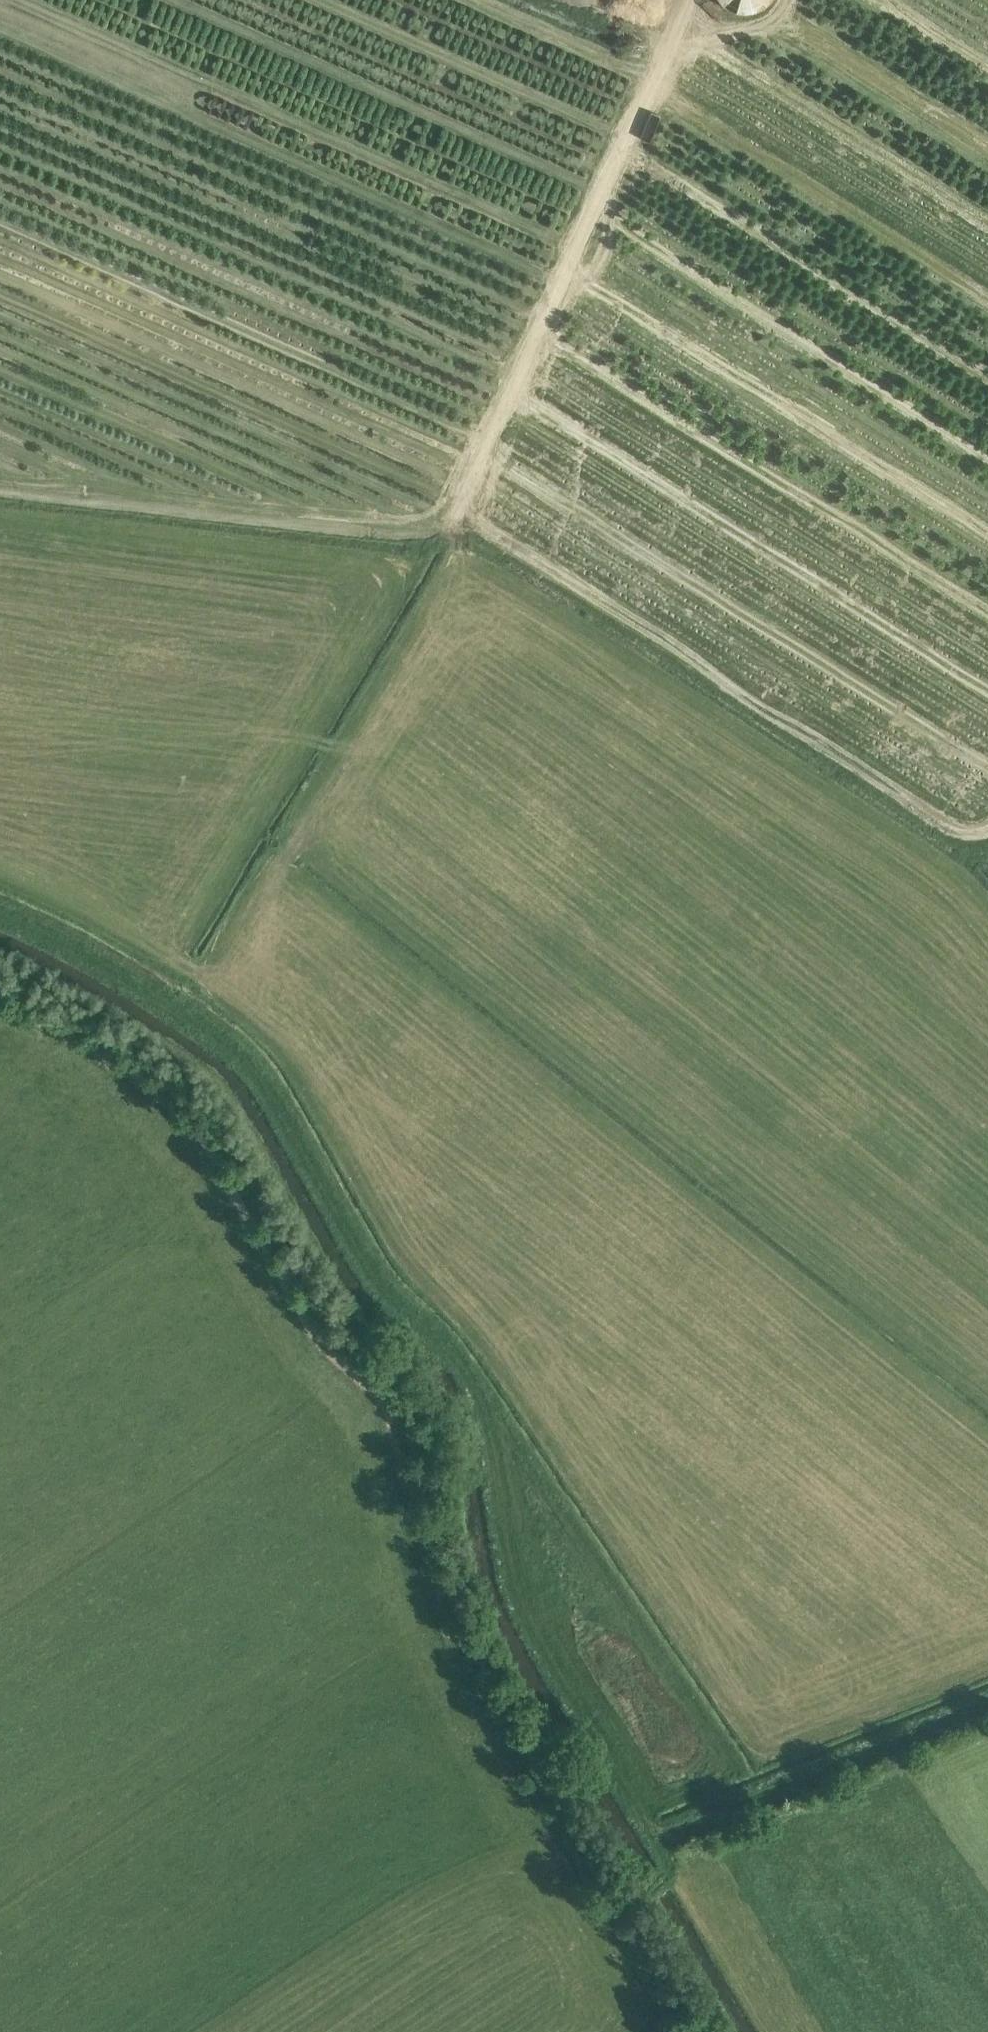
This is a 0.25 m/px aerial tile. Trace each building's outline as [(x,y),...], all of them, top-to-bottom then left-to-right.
[(723,5),(729,10),(736,12),(744,14),(753,13),(762,10),(769,4),(772,0),(719,0),(723,5)]
